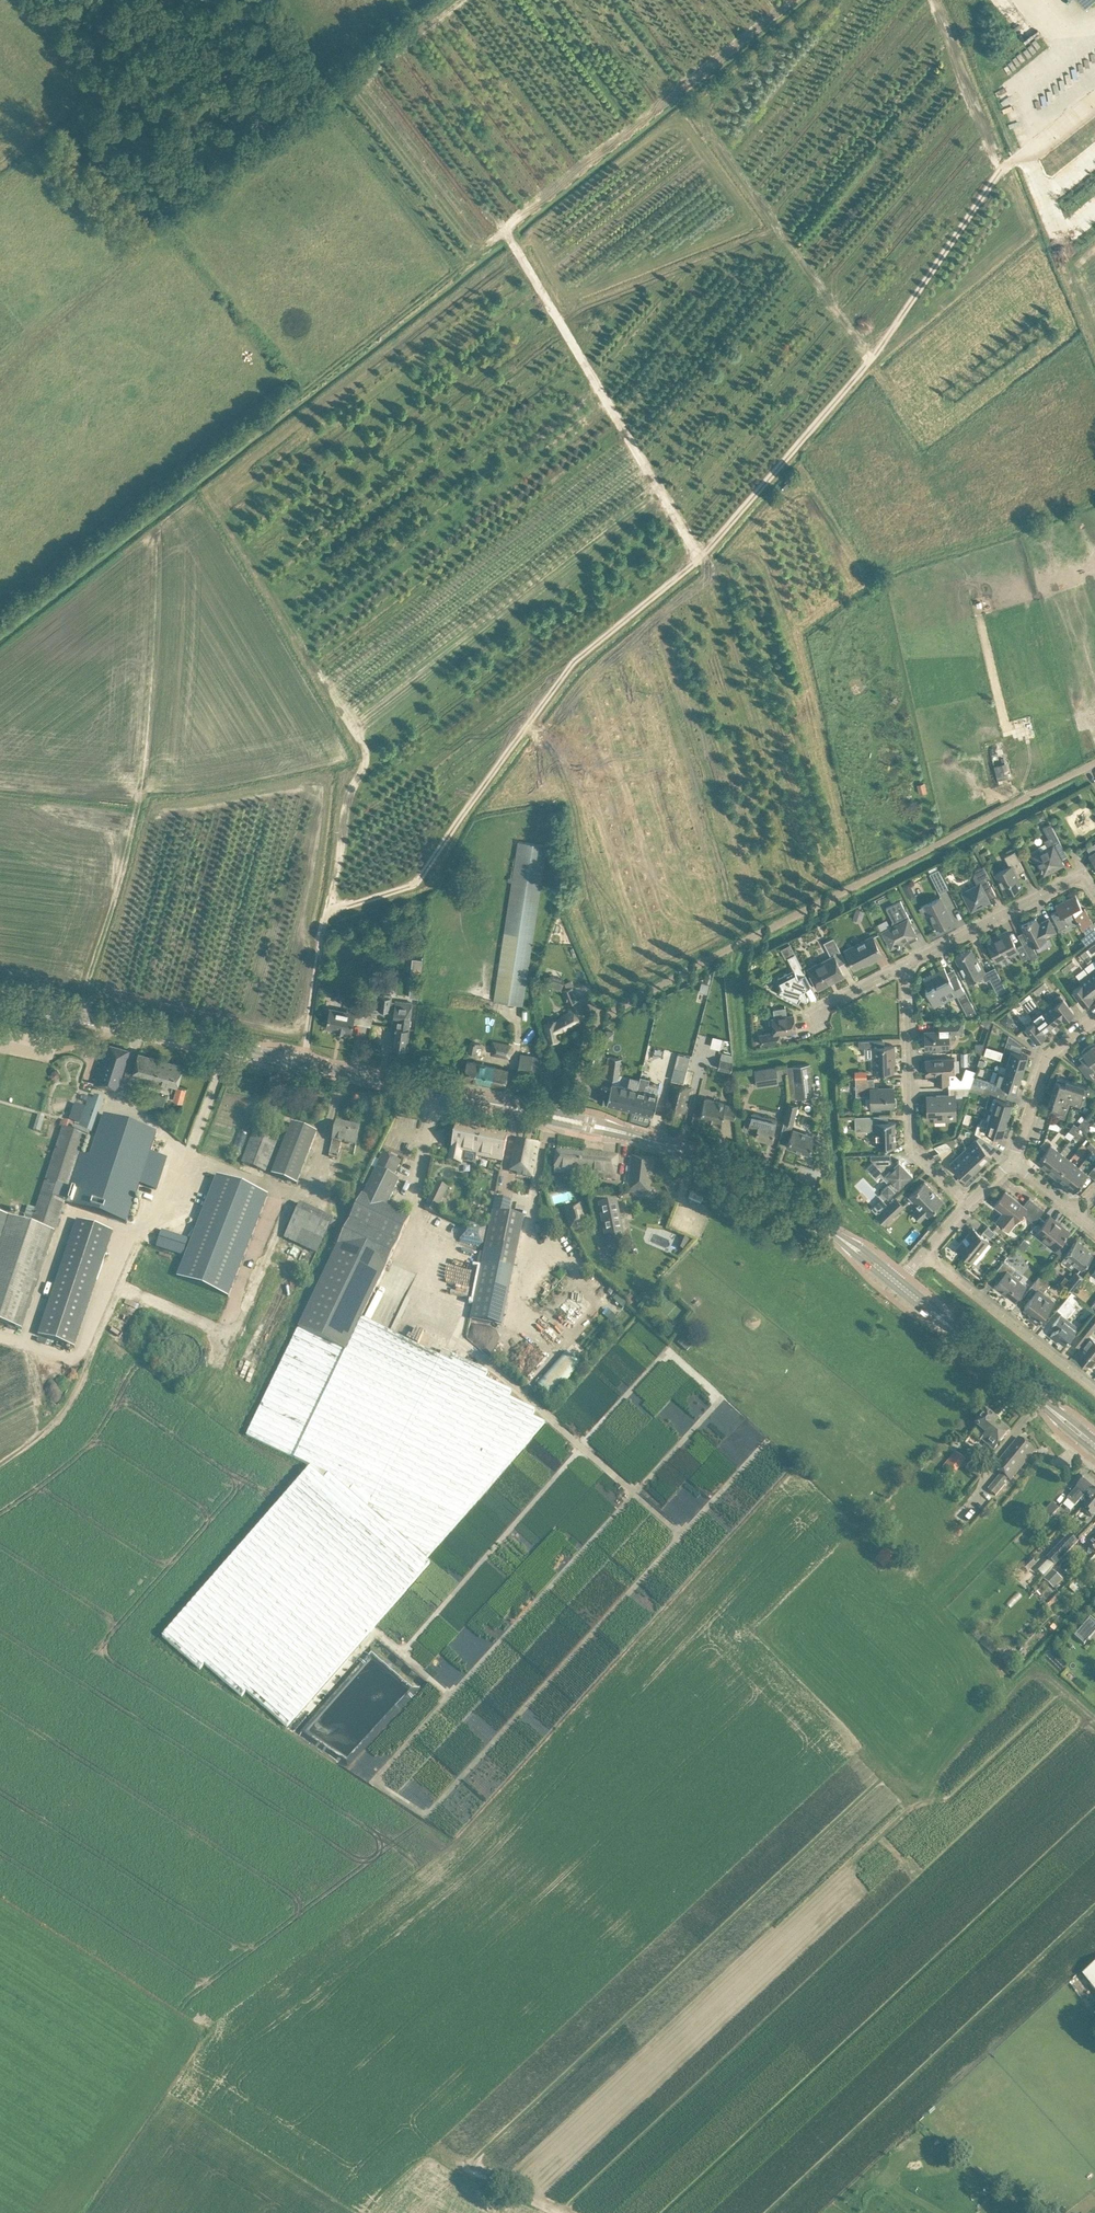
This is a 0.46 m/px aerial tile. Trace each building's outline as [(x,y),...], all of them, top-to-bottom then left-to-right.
[(1016,32),(1024,40),(1034,30),(1026,21),(1016,32)] [(994,765),(998,779),(1008,776),(1005,762),(994,765)] [(1057,852),(1064,849),(1057,835),(1050,823),(1043,827),(1048,837),(1044,839),(1048,847),(1040,851),(1038,849),(1030,853),(1034,862),(1037,861),(1043,874),(1063,864),(1057,852)] [(512,881),(493,1000),(522,1004),(546,842),(514,837),(507,880),(512,881)] [(995,873),(1006,893),(1021,885),(1015,873),(1024,869),(1014,850),(1004,856),(1010,866),(995,873)] [(962,891),(971,910),(990,900),(989,898),(996,895),(988,879),(990,878),(983,865),(975,869),(973,876),(977,883),(962,891)] [(939,892),(948,888),(938,868),(929,873),(939,892)] [(1051,913),(1059,929),(1077,919),(1077,921),(1078,920),(1081,926),(1091,921),(1084,908),(1083,909),(1075,894),(1055,905),(1058,910),(1051,913)] [(936,928),(952,920),(940,897),(925,904),(936,928)] [(882,931),(890,947),(897,944),(898,945),(900,944),(899,943),(903,941),(904,944),(917,937),(915,934),(916,934),(910,923),(912,922),(900,900),(886,907),(892,920),(890,926),(882,931)] [(857,908),(854,915),(862,918),(865,911),(857,908)] [(1055,931),(1049,918),(1042,922),(1039,924),(1035,917),(1021,925),(1029,940),(1023,944),(1031,959),(1037,956),(1032,945),(1046,938),(1045,936),(1055,931)] [(1094,937),(1094,928),(1094,927),(1081,937),(1086,944),(1094,937)] [(1016,947),(1007,929),(997,934),(999,937),(988,943),(996,959),(1009,952),(1010,955),(1018,951),(1023,959),(1028,956),(1030,959),(1031,959),(1023,944),(1016,947)] [(867,962),(882,955),(872,936),(845,950),(854,967),(866,960),(867,962)] [(839,965),(846,961),(833,937),(823,942),(831,956),(807,968),(818,989),(828,984),(827,982),(843,973),(839,965)] [(1086,949),(1089,953),(1091,955),(1094,951),(1094,942),(1086,949)] [(985,971),(977,956),(975,956),(971,948),(955,956),(968,981),(981,974),(984,980),(989,978),(997,993),(1007,989),(995,966),(994,967),(996,971),(989,975),(986,971),(985,971)] [(1086,949),(1080,953),(1081,954),(1083,957),(1089,953),(1086,949)] [(804,988),(811,985),(795,953),(787,957),(793,969),(777,977),(781,984),(780,984),(780,986),(781,987),(778,993),(797,1003),(800,996),(805,998),(808,997),(804,988)] [(422,972),(423,958),(412,957),(412,971),(422,972)] [(1072,960),(1067,964),(1070,968),(1075,964),(1072,960)] [(1064,972),(1070,968),(1067,964),(1061,968),(1064,972)] [(944,967),(923,978),(928,987),(925,988),(932,1002),(956,991),(962,1003),(969,999),(955,973),(949,976),(944,967)] [(1088,972),(1085,968),(1076,975),(1082,983),(1091,994),(1094,991),(1094,980),(1088,972)] [(550,974),(547,983),(562,988),(565,980),(550,974)] [(1093,996),(1091,994),(1082,983),(1072,990),(1083,1004),(1093,996)] [(411,986),(411,996),(419,995),(419,986),(411,986)] [(568,1003),(577,999),(572,986),(563,990),(568,1003)] [(1035,995),(1042,990),(1039,986),(1032,991),(1035,995)] [(381,993),(379,1008),(387,1009),(389,994),(381,993)] [(1054,1005),(1062,1017),(1064,1019),(1073,1011),(1060,994),(1051,1001),(1054,1005)] [(1025,997),(1019,1001),(1022,1005),(1028,1000),(1025,997)] [(330,1007),(330,1008),(326,1027),(336,1029),(336,1030),(345,1032),(345,1031),(352,1032),(354,1022),(371,1025),(375,1002),(363,999),(360,1014),(355,1013),(356,1012),(330,1007)] [(392,1046),(406,1048),(409,1027),(412,1002),(395,1000),(393,1018),(396,1018),(395,1025),(392,1025),(391,1036),(394,1036),(392,1046)] [(1017,1009),(1022,1005),(1019,1001),(1014,1005),(1017,1009)] [(1053,1024),(1062,1017),(1054,1005),(1051,1001),(1041,1009),(1053,1024)] [(774,1017),(772,1017),(774,1031),(759,1033),(761,1043),(780,1040),(779,1033),(796,1030),(793,1014),(787,1015),(786,1006),(773,1008),(774,1017)] [(1032,1016),(1034,1020),(1044,1031),(1053,1024),(1041,1009),(1032,1016)] [(558,1021),(545,1025),(548,1041),(559,1039),(557,1031),(569,1024),(570,1026),(580,1020),(574,1011),(558,1021)] [(1046,1033),(1044,1031),(1034,1020),(1025,1027),(1036,1041),(1046,1033)] [(962,1021),(939,1021),(939,1030),(924,1031),(925,1048),(949,1047),(949,1038),(956,1038),(955,1034),(963,1034),(962,1021)] [(1008,1034),(1000,1059),(1024,1067),(1028,1055),(1019,1052),(1021,1045),(1021,1043),(1008,1034)] [(75,1048),(77,1040),(64,1039),(63,1047),(75,1048)] [(883,1046),(882,1039),(858,1040),(859,1047),(873,1047),(874,1057),(872,1057),(872,1073),(893,1072),(893,1055),(895,1055),(894,1045),(883,1046)] [(494,1041),(491,1052),(509,1056),(511,1045),(494,1041)] [(470,1042),(467,1052),(475,1054),(478,1044),(470,1042)] [(985,1042),(975,1042),(975,1052),(981,1052),(985,1042)] [(1094,1043),(1094,1042),(1088,1044),(1087,1045),(1094,1056),(1094,1042),(1094,1043)] [(116,1089),(128,1049),(108,1043),(96,1082),(116,1089)] [(1079,1055),(1084,1061),(1079,1065),(1090,1080),(1094,1075),(1094,1056),(1087,1045),(1085,1047),(1082,1052),(1079,1055)] [(177,1085),(183,1065),(138,1052),(133,1072),(177,1085)] [(540,1076),(543,1056),(521,1052),(518,1072),(540,1076)] [(605,1077),(617,1079),(620,1058),(608,1056),(605,1077)] [(934,1073),(935,1083),(949,1082),(949,1073),(954,1072),(953,1058),(925,1059),(926,1074),(934,1073)] [(731,1071),(733,1062),(720,1059),(718,1067),(731,1071)] [(1005,1067),(1003,1072),(1020,1078),(1024,1067),(1000,1059),(999,1065),(1005,1067)] [(467,1060),(463,1078),(505,1086),(508,1069),(467,1060)] [(789,1085),(812,1083),(809,1063),(787,1066),(789,1085)] [(776,1066),(754,1069),(757,1086),(779,1082),(776,1066)] [(958,1079),(958,1086),(970,1086),(974,1074),(966,1071),(964,1079),(958,1079)] [(987,1087),(995,1089),(1004,1092),(1004,1093),(1007,1086),(1016,1089),(1020,1078),(1003,1072),(1003,1073),(997,1071),(993,1082),(989,1080),(987,1087)] [(1068,1080),(1057,1076),(1047,1106),(1062,1111),(1060,1116),(1059,1116),(1064,1118),(1066,1112),(1069,1102),(1081,1106),(1087,1086),(1068,1080)] [(874,1088),(874,1077),(855,1078),(856,1095),(871,1095),(871,1108),(880,1107),(880,1105),(894,1105),(893,1087),(874,1088)] [(663,1116),(682,1121),(691,1087),(671,1082),(663,1116)] [(641,1090),(611,1083),(611,1087),(601,1085),(598,1101),(653,1114),(658,1094),(650,1092),(651,1086),(642,1084),(641,1090)] [(958,1086),(948,1086),(949,1094),(936,1094),(936,1095),(927,1096),(927,1115),(934,1114),(934,1120),(946,1120),(945,1114),(956,1114),(955,1096),(967,1096),(970,1086),(958,1086)] [(1009,1114),(1012,1102),(993,1096),(995,1089),(987,1087),(984,1087),(982,1094),(988,1096),(985,1106),(1009,1114)] [(144,1090),(140,1104),(162,1110),(166,1096),(144,1090)] [(176,1090),(173,1101),(183,1104),(186,1093),(176,1090)] [(723,1116),(734,1118),(737,1106),(726,1104),(726,1103),(705,1098),(700,1117),(721,1122),(723,1116)] [(88,1099),(78,1130),(93,1135),(103,1104),(88,1099)] [(787,1146),(808,1154),(814,1137),(791,1128),(792,1124),(793,1124),(798,1105),(791,1103),(788,1102),(783,1121),(784,1121),(781,1130),(782,1131),(791,1134),(791,1135),(789,1139),(787,1146)] [(1005,1125),(1009,1114),(985,1106),(984,1111),(990,1113),(988,1119),(1005,1125)] [(755,1136),(771,1140),(776,1119),(748,1112),(744,1128),(756,1132),(755,1136)] [(876,1147),(895,1146),(894,1121),(880,1121),(880,1115),(855,1116),(855,1130),(875,1130),(876,1147)] [(74,1208),(106,1218),(114,1193),(113,1192),(133,1127),(103,1118),(89,1161),(85,1160),(71,1201),(76,1203),(74,1208)] [(1001,1136),(1005,1125),(988,1119),(988,1120),(981,1118),(980,1123),(978,1123),(975,1132),(980,1135),(988,1140),(991,1133),(1001,1136)] [(346,1125),(336,1123),(329,1157),(338,1159),(341,1142),(356,1145),(360,1128),(349,1126),(350,1126),(349,1125),(349,1126),(346,1125),(347,1125),(346,1125)] [(272,1174),(297,1184),(317,1133),(292,1124),(272,1174)] [(255,1126),(241,1161),(264,1170),(278,1135),(255,1126)] [(481,1132),(456,1126),(451,1149),(449,1161),(461,1164),(464,1151),(477,1154),(481,1132)] [(1073,1134),(1074,1134),(1076,1130),(1071,1126),(1068,1130),(1065,1134),(1070,1138),(1073,1134)] [(71,1201),(85,1160),(80,1158),(87,1135),(62,1127),(31,1224),(56,1232),(66,1200),(71,1201)] [(126,1224),(133,1203),(141,1176),(154,1134),(136,1128),(115,1193),(114,1193),(106,1218),(126,1224)] [(503,1161),(507,1137),(481,1132),(477,1154),(476,1156),(503,1161)] [(993,1144),(988,1140),(980,1135),(976,1138),(967,1146),(983,1163),(992,1155),(987,1150),(994,1144),(993,1144)] [(954,1137),(946,1141),(950,1146),(956,1140),(954,1137)] [(532,1177),(539,1144),(517,1139),(510,1170),(517,1172),(517,1174),(532,1177)] [(934,1146),(939,1152),(951,1147),(950,1146),(946,1141),(934,1146)] [(1091,1150),(1094,1146),(1090,1142),(1087,1145),(1091,1150)] [(1036,1162),(1046,1169),(1060,1151),(1050,1144),(1036,1162)] [(967,1146),(958,1155),(974,1171),(983,1163),(967,1146)] [(1046,1169),(1055,1177),(1069,1159),(1060,1151),(1046,1169)] [(615,1180),(617,1156),(583,1153),(583,1154),(556,1152),(554,1173),(581,1175),(580,1176),(598,1178),(614,1179),(614,1180),(615,1180)] [(888,1197),(913,1174),(899,1159),(894,1164),(891,1161),(890,1153),(870,1154),(871,1158),(873,1161),(866,1167),(876,1178),(883,1171),(891,1180),(881,1190),(888,1197)] [(511,1391),(485,1379),(488,1373),(443,1351),(440,1357),(361,1319),(409,1218),(386,1207),(399,1180),(394,1177),(401,1163),(383,1154),(363,1196),(362,1195),(247,1436),(310,1466),(197,1595),(161,1636),(200,1670),(204,1665),(242,1697),(246,1692),(286,1728),(430,1562),(426,1559),(544,1423),(531,1416),(535,1410),(508,1398),(511,1391)] [(965,1180),(974,1171),(958,1155),(950,1163),(965,1180)] [(631,1158),(628,1187),(650,1190),(654,1164),(654,1160),(631,1158)] [(1055,1177),(1064,1184),(1078,1166),(1069,1159),(1055,1177)] [(1078,1166),(1064,1184),(1074,1192),(1088,1174),(1078,1166)] [(821,1172),(806,1167),(804,1177),(818,1181),(821,1172)] [(159,1182),(141,1176),(133,1203),(151,1209),(159,1182)] [(270,1200),(220,1177),(175,1277),(225,1299),(270,1200)] [(909,1195),(919,1206),(913,1212),(920,1219),(926,1213),(927,1214),(942,1200),(924,1181),(909,1195)] [(435,1214),(448,1187),(437,1183),(425,1209),(435,1214)] [(1038,1215),(1044,1208),(1029,1197),(1023,1204),(1005,1190),(994,1204),(1003,1211),(996,1220),(1008,1229),(1022,1212),(1034,1221),(1038,1215)] [(896,1197),(877,1215),(885,1223),(903,1205),(896,1197)] [(492,1211),(509,1215),(511,1201),(495,1198),(492,1211)] [(283,1237),(314,1252),(331,1218),(300,1203),(283,1237)] [(586,1224),(582,1209),(565,1213),(569,1229),(586,1224)] [(509,1215),(492,1211),(482,1263),(473,1306),(504,1312),(524,1218),(509,1215)] [(604,1230),(607,1249),(628,1246),(625,1231),(628,1231),(625,1213),(615,1215),(615,1213),(604,1214),(606,1230),(604,1230)] [(0,1215),(0,1245),(9,1218),(0,1215)] [(1063,1239),(1069,1230),(1061,1223),(1060,1225),(1049,1216),(1050,1215),(1035,1233),(1059,1253),(1068,1243),(1063,1239)] [(56,1232),(31,1224),(9,1217),(9,1218),(0,1245),(0,1322),(24,1330),(56,1232)] [(115,1230),(76,1217),(37,1333),(76,1346),(115,1230)] [(486,1229),(464,1224),(460,1241),(483,1246),(486,1229)] [(991,1237),(995,1231),(988,1225),(983,1231),(991,1237)] [(989,1241),(973,1228),(956,1248),(972,1261),(976,1256),(980,1259),(985,1253),(981,1250),(989,1241)] [(678,1248),(684,1250),(689,1240),(682,1238),(678,1248)] [(1022,1238),(1016,1245),(1020,1249),(1026,1242),(1022,1238)] [(1081,1268),(1093,1254),(1083,1247),(1084,1245),(1077,1239),(1064,1255),(1081,1268)] [(1004,1259),(992,1275),(998,1280),(994,1285),(1001,1291),(1002,1290),(1014,1299),(1025,1285),(1011,1273),(1015,1268),(1004,1259)] [(1053,1301),(1042,1293),(1054,1277),(1044,1269),(1031,1285),(1037,1289),(1024,1306),(1031,1312),(1028,1315),(1037,1322),(1053,1301)] [(1083,1276),(1076,1271),(1070,1279),(1065,1275),(1060,1282),(1071,1291),(1083,1276)] [(1058,1308),(1062,1312),(1052,1325),(1056,1328),(1050,1335),(1056,1340),(1058,1338),(1064,1343),(1077,1326),(1066,1318),(1076,1306),(1072,1303),(1073,1301),(1067,1296),(1058,1308)] [(1094,1360),(1094,1340),(1088,1334),(1091,1330),(1085,1325),(1075,1337),(1084,1344),(1075,1355),(1082,1361),(1084,1359),(1091,1365),(1094,1360)] [(537,1387),(552,1400),(581,1366),(566,1354),(537,1387)] [(1009,1431),(999,1422),(986,1412),(975,1426),(977,1428),(965,1442),(974,1449),(981,1440),(993,1451),(1009,1431)] [(1018,1438),(994,1468),(1001,1474),(988,1490),(995,1496),(1008,1480),(1010,1481),(1034,1451),(1018,1438)] [(955,1452),(942,1468),(952,1476),(966,1460),(955,1452)] [(1063,1475),(1049,1463),(1031,1484),(1046,1497),(1063,1475)] [(1087,1503),(1094,1494),(1094,1484),(1086,1476),(1067,1500),(1075,1507),(1082,1499),(1087,1503)] [(1087,1503),(1084,1507),(1092,1514),(1094,1511),(1094,1494),(1087,1503)] [(1041,1516),(1047,1522),(1059,1509),(1052,1503),(1041,1516)] [(1055,1565),(1077,1543),(1072,1537),(1068,1542),(1065,1540),(1047,1558),(1055,1565)] [(884,1549),(873,1559),(883,1570),(894,1559),(884,1549)] [(1052,1570),(1043,1580),(1052,1589),(1061,1579),(1052,1570)] [(1084,1645),(1090,1639),(1080,1630),(1074,1637),(1084,1645)] [(988,1640),(981,1647),(990,1656),(997,1650),(988,1640)] [(1082,1975),(1094,1990),(1094,1964),(1082,1975)]
